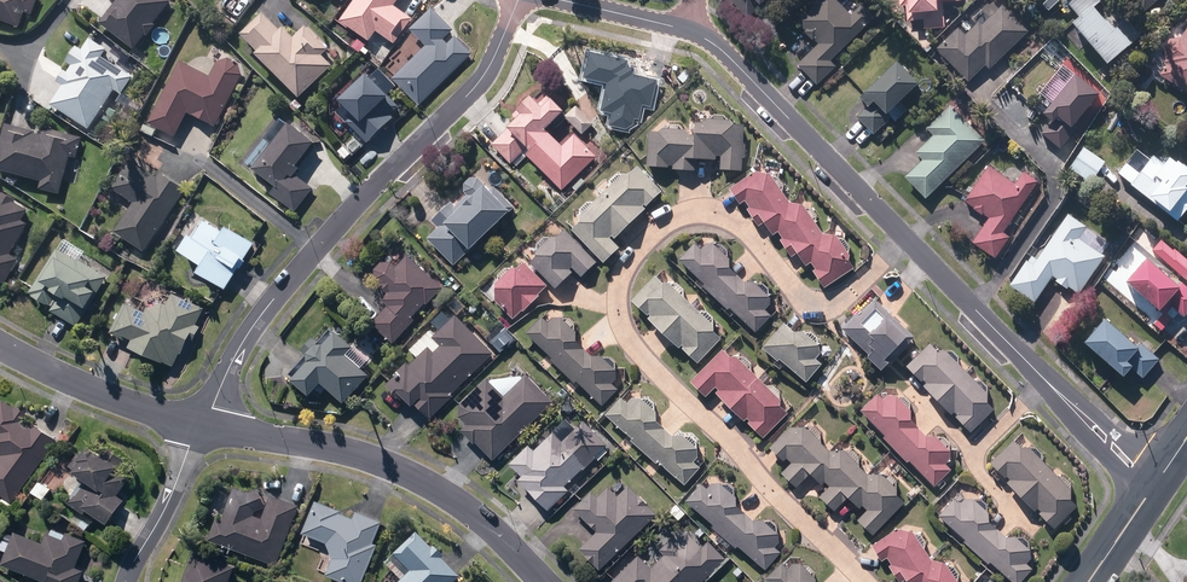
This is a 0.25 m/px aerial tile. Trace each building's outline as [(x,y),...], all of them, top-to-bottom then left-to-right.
[(18,29),(24,13),(32,16),(38,0),(0,0),(0,22),(18,29)] [(134,51),(145,36),(147,37),(155,26),(154,25),(171,3),(167,0),(118,0),(99,24),(134,51)] [(394,45),(411,20),(393,8),(398,0),(355,0),(339,22),(368,43),(376,32),(394,45)] [(764,0),(728,0),(746,18),(764,0)] [(818,87),(836,69),(830,63),(874,20),(861,7),(851,17),(834,0),(822,0),(801,21),(808,27),(802,32),(813,43),(814,41),(819,46),(798,67),(818,87)] [(924,30),(945,29),(944,14),(937,15),(936,3),(949,3),(949,0),(899,0),(899,9),(906,8),(906,23),(924,22),(924,30)] [(1106,67),(1140,38),(1126,21),(1112,34),(1092,10),(1100,3),(1097,0),(1068,0),(1064,3),(1079,19),(1071,26),(1106,67)] [(1141,13),(1156,0),(1127,0),(1131,5),(1133,3),(1141,13)] [(960,75),(969,83),(985,67),(989,72),(1028,33),(1002,7),(982,27),(979,24),(965,37),(957,29),(936,51),(952,67),(947,71),(955,80),(960,75)] [(392,79),(419,107),(472,55),(455,38),(447,46),(443,41),(452,32),(431,10),(409,31),(425,47),(392,79)] [(1150,11),(1151,21),(1161,20),(1160,10),(1150,11)] [(255,55),(298,100),(332,67),(322,56),(327,51),(304,28),(292,39),(282,29),(279,32),(261,15),(239,36),(257,54),(255,55)] [(1186,96),(1186,31),(1180,42),(1175,40),(1170,40),(1162,52),(1164,60),(1166,61),(1164,64),(1167,67),(1160,78),(1186,96)] [(49,106),(87,132),(114,91),(120,96),(132,79),(101,59),(106,51),(89,40),(81,52),(74,48),(65,62),(71,67),(66,74),(64,72),(56,84),(62,87),(49,106)] [(352,48),(360,54),(365,47),(358,41),(352,48)] [(600,106),(626,132),(662,96),(667,72),(633,64),(634,61),(613,56),(606,84),(594,96),(603,104),(600,106)] [(147,125),(173,139),(187,113),(215,127),(241,77),(238,66),(227,60),(217,63),(209,78),(179,63),(147,125)] [(867,108),(856,118),(871,134),(889,117),(885,113),(915,83),(896,63),(858,99),(867,108)] [(678,78),(683,83),(691,76),(686,71),(678,78)] [(346,125),(367,145),(393,119),(390,117),(398,108),(387,97),(386,98),(364,76),(338,102),(353,118),(346,125)] [(1041,135),(1060,151),(1076,133),(1071,128),(1098,97),(1075,78),(1042,117),(1050,124),(1041,135)] [(914,96),(919,101),(932,88),(927,83),(914,96)] [(1044,91),(1050,95),(1055,90),(1049,85),(1044,91)] [(516,111),(512,115),(514,117),(507,125),(508,127),(491,144),(510,164),(527,147),(526,146),(560,111),(546,97),(539,103),(536,106),(527,96),(516,107),(514,109),(516,111)] [(301,108),(295,102),(289,108),(295,114),(301,108)] [(905,180),(926,201),(985,143),(949,107),(926,130),(933,137),(915,154),(923,162),(905,180)] [(728,120),(705,120),(703,122),(701,123),(695,123),(694,134),(693,157),(696,157),(715,158),(715,156),(722,156),(721,169),(741,170),(743,125),(731,125),(728,120)] [(271,195),(295,213),(313,190),(294,176),(298,171),(294,168),(312,145),(287,125),(252,170),(275,189),(271,195)] [(59,196),(70,158),(76,159),(82,139),(44,129),(41,137),(33,135),(33,133),(4,126),(0,141),(0,172),(41,183),(39,191),(59,196)] [(141,132),(152,138),(155,132),(144,127),(141,132)] [(684,130),(660,130),(658,131),(648,130),(647,166),(668,167),(668,165),(673,165),(672,169),(695,170),(696,157),(693,157),(694,134),(692,134),(692,135),(688,136),(684,130)] [(997,147),(1002,152),(1008,147),(1003,142),(997,147)] [(337,154),(344,161),(351,156),(344,147),(337,154)] [(1068,170),(1091,186),(1105,164),(1083,149),(1068,170)] [(1177,224),(1186,210),(1186,173),(1169,159),(1164,166),(1153,158),(1149,162),(1135,152),(1118,175),(1131,186),(1130,188),(1177,224)] [(114,234),(144,254),(185,192),(160,174),(156,180),(130,162),(111,190),(133,205),(114,234)] [(622,173),(601,193),(631,223),(645,209),(642,207),(644,205),(646,207),(662,192),(636,166),(629,173),(622,173)] [(972,245),(995,260),(1009,240),(1003,235),(1011,223),(1016,226),(1021,218),(1016,216),(1038,183),(1023,173),(1015,186),(988,168),(964,203),(989,220),(972,245)] [(767,174),(754,171),(729,188),(739,204),(745,200),(750,207),(747,209),(758,225),(763,222),(778,212),(777,210),(787,203),(767,174)] [(516,179),(522,185),(527,181),(521,174),(516,179)] [(427,238),(454,265),(472,248),(470,246),(509,209),(478,177),(469,178),(464,183),(464,191),(467,194),(455,206),(451,202),(431,220),(438,227),(427,238)] [(580,210),(572,211),(572,225),(576,225),(571,229),(603,262),(619,246),(610,238),(612,236),(615,239),(631,223),(601,193),(594,200),(580,214),(580,210)] [(4,286),(19,261),(9,255),(27,226),(21,222),(27,212),(14,204),(15,202),(2,194),(0,197),(0,196),(0,284),(4,286)] [(802,206),(787,203),(777,210),(778,212),(763,222),(771,234),(778,230),(783,238),(780,240),(791,256),(797,252),(811,243),(809,241),(820,233),(802,206)] [(1011,286),(1035,302),(1052,277),(1077,294),(1101,259),(1074,241),(1082,229),(1068,220),(1033,270),(1026,265),(1011,286)] [(196,275),(225,292),(254,246),(225,229),(221,235),(204,224),(193,241),(187,238),(177,254),(200,268),(196,275)] [(536,250),(536,256),(530,262),(555,288),(572,272),(569,268),(571,266),(581,277),(596,262),(565,229),(558,236),(551,236),(549,236),(536,250)] [(813,271),(825,288),(852,270),(846,261),(847,255),(836,237),(820,233),(809,241),(811,243),(797,252),(805,265),(811,261),(816,268),(813,271)] [(727,259),(711,244),(705,245),(699,251),(693,245),(680,259),(704,283),(702,285),(715,298),(735,276),(727,269),(727,259)] [(1027,255),(1031,258),(1036,251),(1032,248),(1027,255)] [(50,312),(76,327),(106,277),(77,260),(75,262),(56,251),(30,295),(33,297),(31,299),(51,311),(50,312)] [(370,324),(393,344),(414,320),(412,318),(425,303),(428,305),(443,288),(407,255),(397,267),(390,260),(380,261),(374,267),(374,278),(380,283),(378,285),(387,292),(381,300),(387,305),(370,324)] [(1184,319),(1186,315),(1186,289),(1182,284),(1178,288),(1145,261),(1125,284),(1164,317),(1171,308),(1184,319)] [(495,300),(512,317),(545,285),(522,263),(517,268),(511,267),(495,283),(495,300)] [(1174,274),(1181,280),(1184,276),(1178,270),(1174,274)] [(730,307),(756,331),(770,316),(763,310),(768,305),(768,298),(752,283),(742,283),(735,276),(715,298),(727,309),(730,307)] [(653,277),(632,300),(649,316),(647,317),(662,331),(688,303),(668,284),(660,284),(653,277)] [(129,350),(171,368),(177,355),(181,357),(187,342),(193,345),(200,328),(196,326),(203,310),(170,296),(166,307),(161,305),(148,311),(146,314),(123,305),(109,336),(131,345),(129,350)] [(867,356),(881,370),(894,356),(889,351),(907,334),(891,319),(893,318),(875,300),(859,316),(856,313),(842,328),(868,354),(867,356)] [(688,303),(662,331),(679,347),(680,346),(698,362),(720,339),(711,332),(712,325),(688,303)] [(430,416),(432,418),(453,396),(452,395),(493,353),(455,315),(432,338),(439,346),(433,352),(428,346),(409,365),(406,363),(385,384),(401,401),(404,398),(411,405),(413,403),(428,417),(430,416)] [(573,332),(559,319),(551,318),(548,322),(547,322),(546,324),(539,318),(526,332),(553,356),(549,360),(562,371),(582,349),(573,341),(573,332)] [(1131,370),(1142,380),(1159,361),(1141,345),(1137,350),(1104,321),(1083,345),(1122,379),(1131,370)] [(817,346),(802,332),(792,332),(782,324),(762,347),(777,360),(779,358),(806,381),(819,366),(813,359),(817,355),(817,346)] [(320,382),(342,403),(368,375),(345,353),(352,345),(335,330),(323,342),(317,342),(312,337),(301,350),(307,355),(307,360),(290,378),(308,395),(320,382)] [(929,345),(907,366),(937,398),(964,372),(944,352),(935,352),(929,345)] [(576,380),(603,404),(616,390),(610,384),(615,380),(614,370),(599,356),(589,356),(582,349),(562,371),(574,382),(576,380)] [(720,351),(690,382),(705,397),(715,387),(718,390),(716,392),(730,407),(757,380),(734,358),(727,358),(720,351)] [(964,372),(937,398),(970,431),(993,409),(986,403),(986,394),(964,372)] [(476,441),(493,459),(553,402),(526,374),(503,396),(487,379),(458,405),(458,417),(466,426),(461,430),(474,444),(476,441)] [(757,380),(730,407),(744,420),(747,418),(749,421),(747,423),(763,438),(786,414),(777,407),(779,401),(757,380)] [(557,393),(562,398),(567,393),(562,388),(557,393)] [(883,438),(891,446),(913,425),(909,421),(908,410),(893,395),(887,395),(885,397),(881,401),(875,395),(860,409),(886,435),(883,438)] [(654,411),(638,398),(631,398),(627,402),(625,405),(619,399),(605,414),(632,438),(629,440),(642,452),(662,429),(654,422),(654,411)] [(12,503),(58,441),(33,422),(31,424),(24,420),(28,416),(15,406),(13,408),(1,399),(0,401),(0,494),(12,503)] [(518,480),(548,510),(568,490),(565,486),(594,457),(598,461),(607,452),(603,448),(607,444),(583,420),(569,434),(562,427),(555,434),(552,432),(533,451),(527,445),(509,463),(522,476),(518,480)] [(909,459),(934,485),(949,471),(944,464),(949,460),(948,451),(934,437),(924,437),(913,425),(891,446),(906,462),(909,459)] [(789,428),(770,447),(784,460),(787,458),(792,463),(782,473),(796,487),(810,472),(821,461),(819,460),(827,451),(819,444),(820,442),(805,428),(789,428)] [(662,429),(642,452),(654,463),(656,460),(684,486),(700,468),(693,462),(697,458),(696,449),(681,435),(670,436),(662,429)] [(1012,442),(991,463),(1021,494),(1048,468),(1028,448),(1018,448),(1012,442)] [(86,511),(106,524),(123,499),(117,495),(129,478),(117,470),(124,460),(106,448),(101,455),(87,445),(78,457),(75,455),(68,466),(72,469),(71,470),(84,479),(67,502),(84,514),(86,511)] [(827,451),(819,460),(821,461),(810,472),(821,483),(824,480),(830,486),(820,496),(835,510),(848,496),(859,485),(857,484),(864,476),(856,467),(858,466),(843,452),(827,451)] [(1021,494),(1054,528),(1075,507),(1069,501),(1069,490),(1048,468),(1021,494)] [(858,520),(873,535),(903,504),(895,497),(895,489),(881,476),(864,476),(857,484),(859,485),(848,496),(860,508),(863,505),(868,510),(858,520)] [(579,549),(599,570),(656,514),(628,485),(623,490),(623,487),(621,484),(617,483),(614,486),(613,490),(615,493),(620,494),(617,496),(607,487),(597,497),(591,491),(573,508),(596,532),(579,549)] [(734,498),(719,484),(709,484),(704,489),(699,484),(685,499),(724,535),(743,515),(734,507),(734,498)] [(208,539),(276,565),(299,505),(271,495),(266,507),(258,488),(248,492),(234,487),(221,521),(216,519),(208,539)] [(986,513),(972,500),(964,500),(958,507),(952,501),(939,515),(966,540),(964,542),(976,552),(995,531),(986,523),(986,513)] [(344,581),(361,581),(376,544),(374,543),(382,522),(355,511),(352,519),(339,514),(340,511),(314,501),(302,533),(325,542),(332,558),(326,575),(344,581)] [(684,514),(674,505),(667,512),(677,522),(684,514)] [(738,544),(765,569),(780,553),(773,546),(777,542),(776,535),(759,520),(750,522),(743,515),(724,535),(736,547),(738,544)] [(79,525),(85,531),(89,527),(83,521),(79,525)] [(694,533),(699,538),(704,534),(699,529),(694,533)] [(872,545),(882,559),(887,556),(891,563),(888,566),(900,581),(903,581),(906,580),(920,569),(919,568),(930,561),(912,533),(895,529),(872,545)] [(83,571),(75,568),(87,541),(66,533),(64,540),(46,533),(42,543),(14,531),(0,563),(46,581),(79,581),(83,571)] [(1014,537),(1003,538),(995,531),(976,552),(988,563),(990,561),(1013,581),(1021,581),(1032,570),(1026,564),(1029,560),(1028,550),(1014,537)] [(725,559),(708,541),(702,547),(687,532),(678,541),(673,536),(659,549),(664,555),(650,568),(638,555),(633,560),(627,553),(602,577),(607,581),(610,581),(612,581),(613,581),(702,581),(725,559)] [(460,578),(442,559),(443,558),(433,547),(431,549),(416,534),(385,564),(392,571),(386,577),(388,581),(387,581),(456,581),(460,578)] [(214,553),(220,555),(222,549),(216,547),(214,553)] [(1033,558),(1036,558),(1039,557),(1040,554),(1039,551),(1036,550),(1033,551),(1032,554),(1033,558)] [(231,569),(191,555),(181,581),(226,581),(231,569)] [(919,568),(920,569),(906,580),(908,581),(956,581),(945,564),(930,561),(919,568)] [(798,567),(791,566),(786,572),(781,567),(766,581),(814,581),(798,567)]
